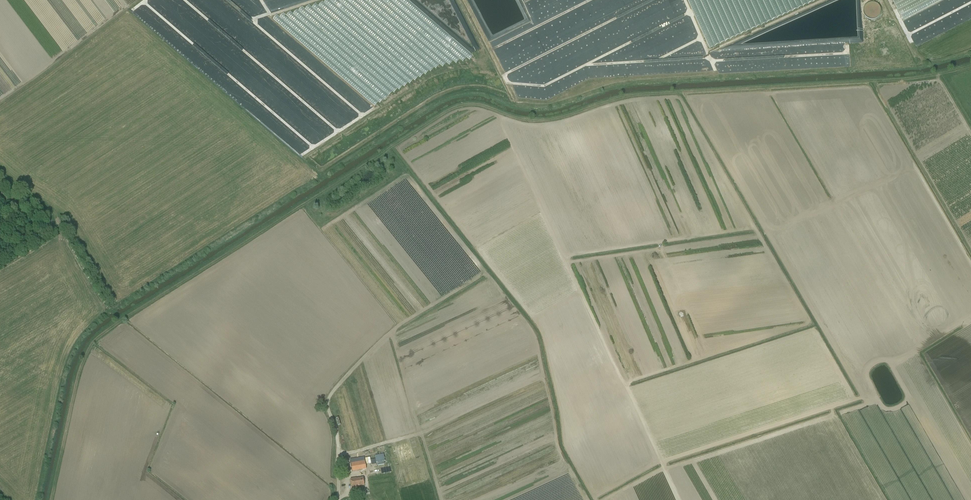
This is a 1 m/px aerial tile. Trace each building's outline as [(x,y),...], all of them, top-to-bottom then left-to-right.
[(903,21),(936,6),(933,0),(932,1),(930,0),(893,0),(903,21)] [(390,464),(388,455),(375,458),(377,467),(390,464)] [(347,463),(348,472),(359,470),(359,473),(367,472),(366,468),(369,468),(368,461),(365,462),(364,460),(347,463)] [(368,477),(369,485),(371,484),(371,486),(388,482),(386,473),(368,477)] [(364,485),(363,481),(363,477),(355,479),(350,480),(352,488),(358,487),(357,487),(364,485)]
